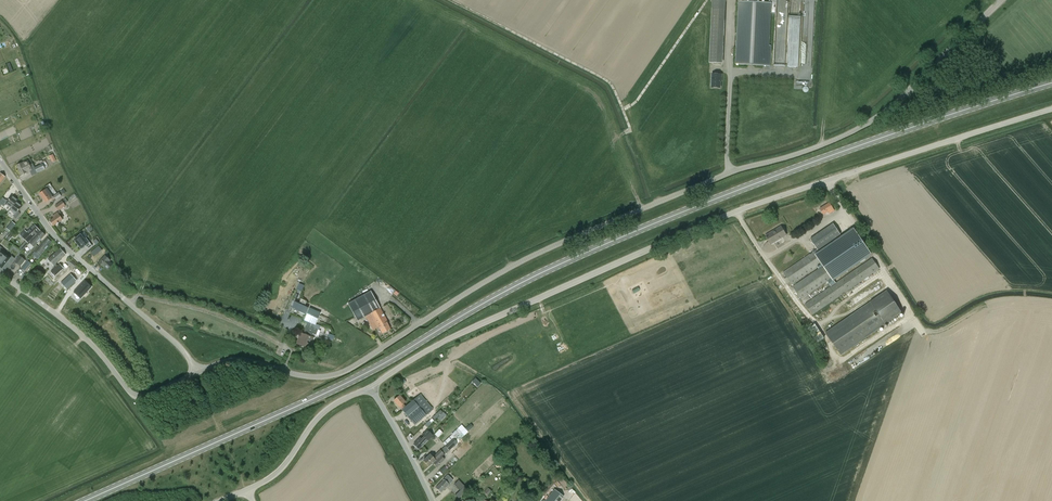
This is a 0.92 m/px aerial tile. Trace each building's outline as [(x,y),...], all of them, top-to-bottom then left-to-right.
[(783,56),(779,63),(787,61),(788,61),(793,61),(798,64),(799,58),(802,68),(811,69),(812,57),(801,56),(803,1),(793,0),(788,10),(789,2),(778,1),(776,27),(789,23),(782,37),(779,36),(780,34),(778,27),(778,33),(777,29),(776,42),(788,38),(787,46),(776,45),(776,49),(800,50),(780,56),(783,56)] [(768,45),(770,2),(740,1),(737,64),(770,65),(771,45),(768,45)] [(712,8),(710,62),(720,63),(723,8),(712,8)] [(722,74),(712,74),(711,87),(721,88),(721,79),(722,79),(722,74)] [(39,161),(41,164),(35,167),(33,163),(30,165),(28,160),(22,163),(17,165),(21,175),(26,173),(27,174),(29,173),(29,172),(30,171),(32,176),(37,173),(45,169),(45,168),(48,167),(45,160),(42,161),(42,160),(39,161)] [(46,202),(53,197),(47,188),(39,193),(46,202)] [(11,208),(16,202),(18,200),(12,195),(9,200),(5,200),(2,198),(0,201),(0,206),(1,205),(4,207),(6,204),(11,208)] [(62,201),(55,206),(58,211),(66,206),(64,204),(68,202),(65,198),(62,201)] [(16,202),(11,208),(10,210),(16,214),(13,217),(16,219),(20,214),(18,211),(22,206),(16,202)] [(830,213),(834,210),(830,202),(820,208),(824,215),(829,211),(830,213)] [(62,220),(57,212),(53,215),(54,217),(50,220),(53,226),(62,220)] [(8,233),(10,231),(16,224),(12,221),(5,230),(8,233)] [(841,234),(833,223),(810,239),(818,250),(841,234)] [(40,231),(34,225),(27,232),(25,230),(20,235),(27,243),(40,231)] [(771,244),(787,235),(782,227),(773,233),(772,231),(765,235),(771,244)] [(813,315),(870,275),(880,269),(872,257),(846,275),(836,283),(833,279),(870,253),(852,228),(818,251),(817,249),(814,251),(783,272),(786,275),(792,285),(817,267),(818,269),(808,275),(792,286),(802,299),(827,282),(830,287),(805,304),(813,315)] [(40,231),(34,238),(29,243),(30,243),(28,246),(31,249),(34,247),(45,235),(40,231)] [(80,236),(74,241),(81,248),(86,245),(89,249),(93,246),(86,239),(84,240),(80,236)] [(45,250),(51,242),(47,238),(40,245),(35,252),(39,256),(45,250)] [(54,265),(65,255),(60,249),(48,259),(54,265)] [(25,260),(19,255),(18,256),(14,261),(20,266),(25,260)] [(105,255),(98,262),(104,267),(105,266),(109,269),(112,266),(108,262),(110,261),(105,255)] [(0,261),(0,266),(3,269),(10,260),(5,256),(0,261)] [(25,271),(31,263),(27,260),(21,268),(25,271)] [(57,279),(65,269),(61,265),(53,275),(57,279)] [(75,277),(67,271),(60,280),(67,287),(75,277)] [(78,296),(88,288),(82,281),(72,290),(78,296)] [(348,303),(348,304),(355,318),(357,321),(366,316),(373,330),(379,327),(382,333),(390,328),(387,322),(388,322),(380,308),(370,291),(357,298),(348,303)] [(841,356),(902,314),(887,291),(825,333),(841,356)] [(295,300),(290,312),(297,315),(299,311),(305,314),(309,307),(295,300)] [(388,304),(382,307),(388,320),(394,318),(388,304)] [(316,335),(318,329),(310,326),(311,323),(315,325),(320,312),(311,309),(310,311),(309,311),(305,321),(307,322),(303,334),(302,337),(299,336),(296,344),(306,348),(307,347),(311,348),(314,338),(311,336),(312,333),(316,335)] [(433,409),(420,394),(414,400),(413,399),(405,406),(403,404),(404,403),(406,402),(400,395),(394,400),(399,407),(402,410),(408,417),(415,425),(433,409)] [(465,428),(461,432),(459,434),(456,437),(457,439),(447,448),(450,450),(459,442),(458,441),(464,436),(468,432),(465,428)] [(459,434),(461,432),(457,428),(452,433),(456,437),(459,434)] [(420,437),(414,444),(419,449),(427,440),(428,441),(433,435),(427,429),(422,435),(424,437),(422,439),(420,437)] [(445,445),(447,448),(457,439),(456,437),(454,438),(453,438),(445,445)] [(429,467),(432,464),(432,465),(434,463),(437,466),(445,459),(442,456),(444,454),(441,450),(433,457),(430,454),(423,460),(429,467)] [(453,480),(448,475),(444,479),(436,487),(441,492),(449,484),(451,482),(451,481),(453,480)] [(454,484),(460,490),(455,495),(459,498),(468,490),(459,480),(454,484)]
